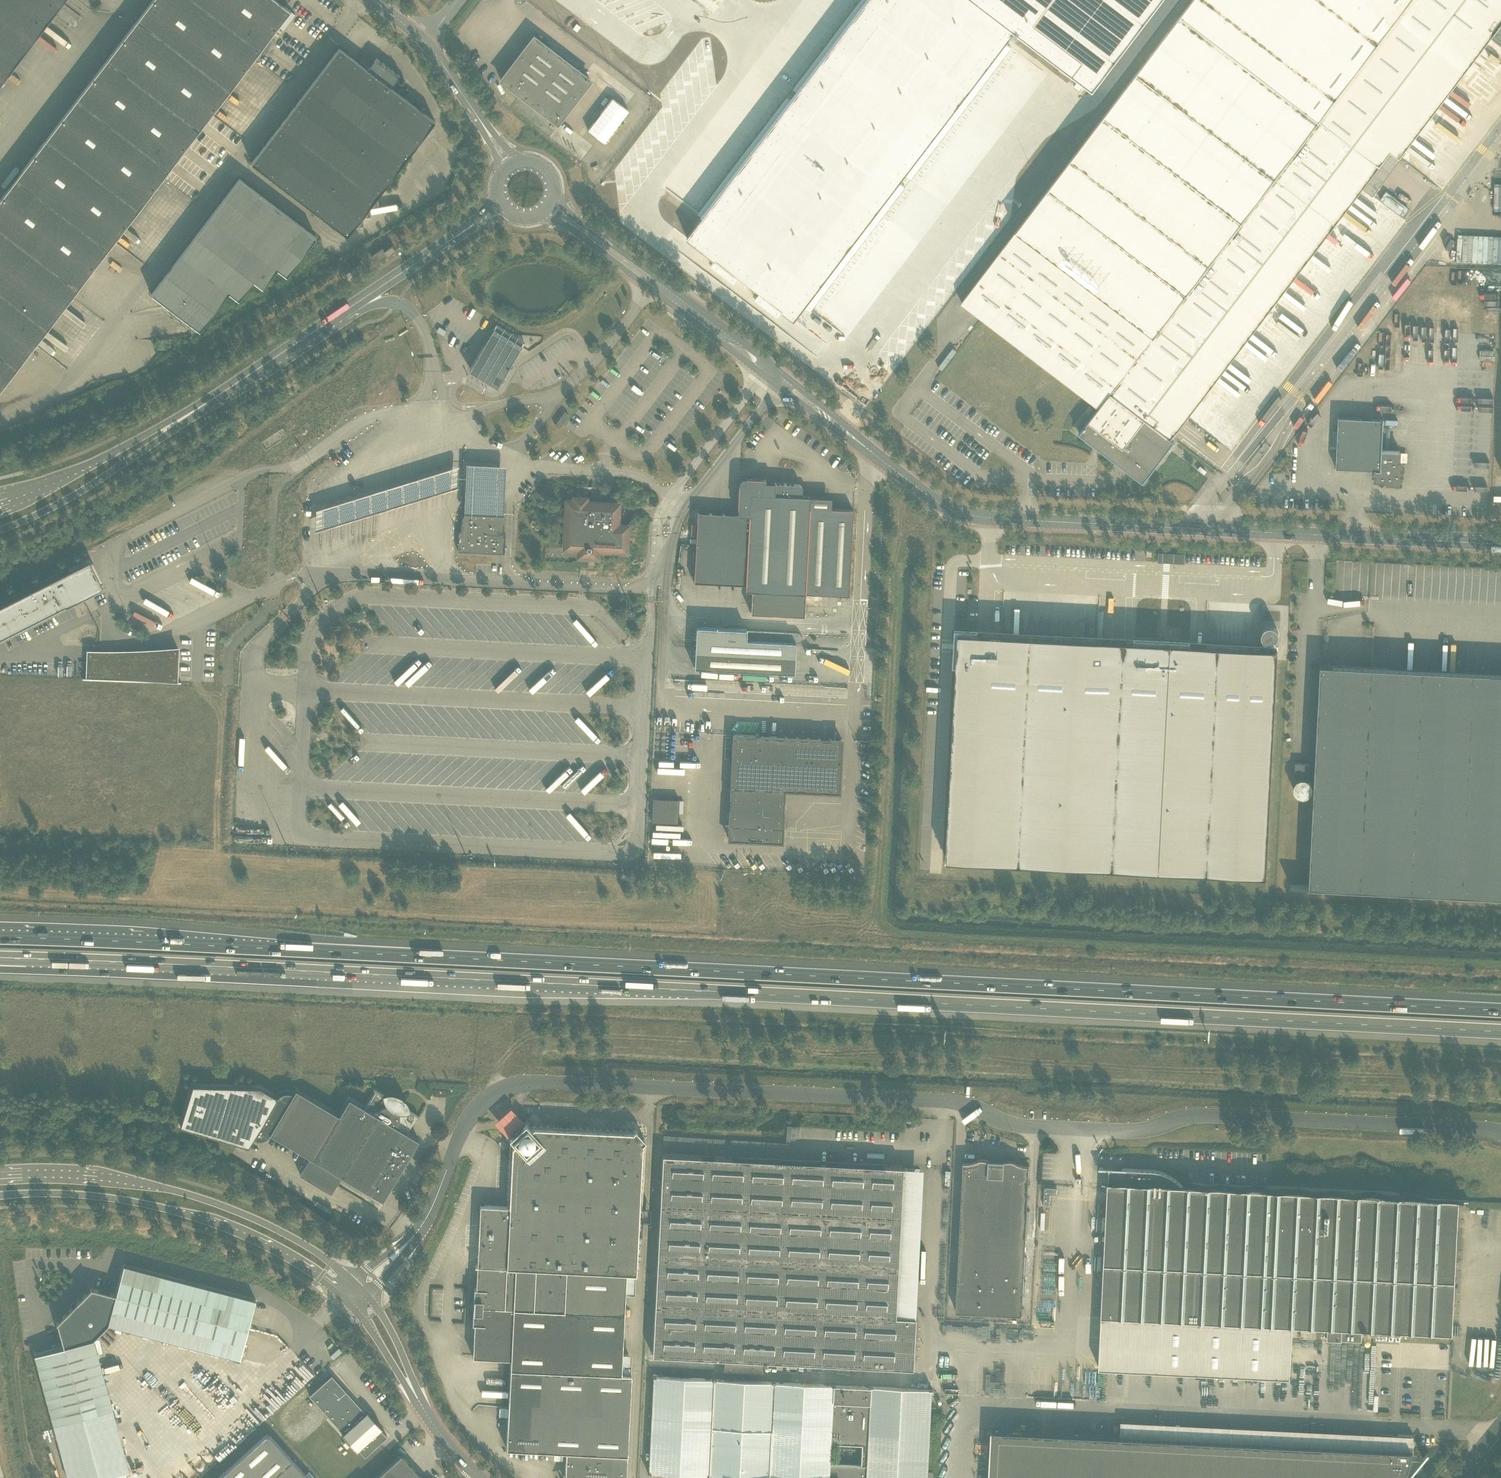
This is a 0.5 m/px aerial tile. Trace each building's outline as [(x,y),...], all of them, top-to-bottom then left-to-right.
[(35,154),(0,199),(0,391),(291,10),(285,6),(289,0),(152,0),(35,154)] [(64,0),(0,0),(0,83),(64,0)] [(687,237),(795,320),(806,306),(811,310),(1011,46),(1006,43),(1016,30),(1093,89),(1161,0),(860,0),(698,212),(703,216),(687,237)] [(1379,166),(1390,151),(1399,157),(1491,37),(1494,33),(1500,39),(1500,0),(1192,0),(1181,14),(1379,166)] [(1335,223),(1379,166),(1181,14),(1137,72),(1335,223)] [(557,123),(590,80),(534,37),(513,64),(501,79),(511,87),(557,123)] [(339,47),(252,162),(347,235),(355,226),(363,224),(362,216),(370,215),(369,207),(378,205),(376,197),(377,197),(435,121),(391,87),(400,75),(376,57),(369,67),(361,61),(360,63),(339,47)] [(626,50),(620,59),(632,69),(639,60),(626,50)] [(1174,440),(1171,438),(1173,436),(1237,352),(1335,223),(1137,72),(961,302),(1099,407),(1079,433),(1143,481),(1174,440)] [(588,130),(604,142),(628,110),(612,98),(588,130)] [(316,237),(239,178),(151,294),(171,308),(172,317),(180,316),(182,324),(190,323),(191,331),(200,330),(229,292),(239,300),(253,281),(262,288),(277,269),(286,276),(316,237)] [(1458,234),(1457,249),(1462,250),(1461,260),(1500,261),(1500,235),(1458,234)] [(377,264),(384,259),(396,250),(392,245),(385,251),(383,248),(371,256),(377,264)] [(351,269),(355,275),(365,269),(360,263),(351,269)] [(345,274),(348,279),(349,280),(354,276),(350,270),(345,274)] [(867,323),(865,342),(883,344),(886,325),(867,323)] [(445,334),(447,330),(440,326),(438,330),(445,334)] [(522,346),(494,329),(472,365),(470,368),(498,385),(501,380),(502,381),(504,377),(503,377),(510,367),(512,364),(512,363),(522,346)] [(569,415),(565,411),(555,425),(559,428),(569,415)] [(1337,446),(1336,468),(1376,470),(1375,477),(1378,480),(1390,480),(1393,483),(1398,483),(1401,481),(1402,465),(1399,462),(1400,451),(1382,450),(1383,419),(1338,417),(1338,431),(1333,431),(1332,445),(1337,446)] [(459,461),(317,505),(316,527),(458,483),(459,461)] [(506,463),(466,461),(464,511),(468,511),(499,512),(504,512),(506,463)] [(697,512),(694,575),(749,578),(749,589),(759,589),(758,612),(811,614),(812,592),(849,594),(853,509),(810,507),(810,497),(802,496),(802,488),(801,485),(798,484),(771,482),(771,481),(770,480),(769,480),(747,479),(746,479),(747,480),(741,485),(740,485),(738,511),(736,511),(735,514),(697,512)] [(615,527),(616,505),(584,504),(584,500),(576,500),(575,503),(568,503),(566,547),(580,548),(580,555),(596,556),(596,549),(625,550),(626,528),(615,527)] [(502,518),(500,515),(499,512),(492,506),(484,505),(476,506),(468,511),(464,516),(462,524),(461,531),(459,531),(458,551),(504,553),(506,533),(503,533),(503,526),(502,518)] [(82,596),(103,586),(89,558),(0,603),(0,638),(82,596)] [(1275,641),(1276,640),(1277,639),(1278,638),(1278,637),(1279,636),(1279,635),(1279,634),(1279,633),(1279,632),(1278,631),(1278,630),(1277,629),(1277,628),(1276,628),(1276,627),(1275,627),(1274,626),(1273,626),(1272,626),(1272,625),(1271,625),(1270,625),(1269,625),(1268,626),(1267,626),(1266,626),(1266,627),(1265,627),(1264,628),(1263,629),(1263,630),(1262,631),(1262,632),(1262,633),(1262,634),(1262,635),(1262,636),(1262,637),(1263,638),(1264,639),(1264,640),(1265,640),(1266,641),(1267,641),(1267,642),(1268,642),(1269,642),(1270,642),(1271,642),(1272,642),(1273,642),(1274,641),(1275,641)] [(799,633),(746,630),(747,629),(696,626),(694,667),(794,672),(796,642),(798,642),(803,638),(799,633)] [(1266,876),(1278,649),(1265,648),(1189,644),(1190,641),(1135,638),(1135,641),(991,634),(991,631),(977,630),(955,629),(954,665),(957,665),(947,859),(1266,876)] [(87,650),(86,677),(86,678),(178,681),(179,646),(166,647),(150,648),(136,649),(116,650),(100,650),(87,650)] [(1500,897),(1500,673),(1321,664),(1309,885),(1291,884),(1291,886),(1500,897)] [(733,734),(729,826),(727,826),(727,840),(782,843),(784,789),(839,792),(842,739),(760,735),(758,732),(755,735),(733,734)] [(1295,762),(1295,775),(1309,776),(1309,763),(1295,762)] [(653,798),(651,822),(678,823),(679,799),(653,798)] [(373,1090),(375,1091),(366,1107),(350,1098),(339,1115),(296,1089),(293,1094),(292,1094),(288,1092),(284,1092),(280,1094),(277,1098),(259,1087),(193,1085),(180,1126),(248,1146),(253,1137),(259,1138),(263,1138),(267,1136),(270,1133),(310,1157),(300,1174),(331,1193),(341,1175),(383,1200),(419,1139),(407,1132),(417,1116),(419,1116),(374,1089),(373,1090)] [(514,1130),(516,1132),(509,1138),(515,1144),(512,1147),(511,1159),(509,1206),(480,1205),(479,1225),(466,1225),(464,1264),(477,1264),(477,1265),(475,1265),(475,1266),(477,1266),(476,1288),(474,1287),(474,1301),(476,1301),(475,1310),(473,1310),(472,1323),(474,1323),(473,1356),(511,1358),(508,1405),(506,1448),(566,1451),(565,1477),(566,1477),(626,1477),(631,1373),(621,1373),(626,1273),(636,1273),(643,1143),(645,1140),(635,1129),(633,1132),(537,1127),(534,1127),(531,1129),(525,1123),(519,1129),(517,1127),(517,1126),(517,1125),(517,1124),(517,1123),(516,1122),(515,1122),(514,1121),(513,1121),(512,1121),(511,1121),(510,1122),(509,1123),(509,1124),(508,1124),(508,1125),(508,1126),(508,1127),(509,1128),(510,1129),(511,1130),(512,1130),(513,1130),(514,1130)] [(732,1158),(720,1157),(702,1156),(662,1154),(652,1355),(912,1368),(915,1317),(895,1316),(903,1167),(883,1166),(883,1165),(732,1157),(732,1158)] [(1024,1164),(1023,1164),(1021,1164),(1018,1163),(1018,1162),(1015,1161),(1014,1160),(1013,1160),(1011,1159),(1009,1159),(1008,1159),(1007,1159),(1005,1160),(1004,1160),(1003,1161),(990,1160),(989,1160),(988,1159),(987,1159),(986,1158),(984,1158),(982,1158),(981,1158),(980,1158),(978,1159),(976,1160),(974,1161),(972,1161),(970,1161),(969,1162),(967,1162),(965,1162),(963,1161),(956,1310),(1022,1313),(1030,1165),(1028,1165),(1026,1165),(1024,1164)] [(1174,1177),(1171,1175),(1170,1174),(1167,1173),(1164,1172),(1162,1171),(1159,1170),(1156,1170),(1154,1170),(1153,1169),(1123,1168),(1123,1172),(1113,1172),(1113,1180),(1113,1182),(1108,1182),(1108,1186),(1104,1263),(1102,1315),(1322,1327),(1321,1335),(1327,1335),(1327,1339),(1362,1340),(1362,1329),(1452,1333),(1459,1200),(1468,1201),(1469,1200),(1187,1186),(1186,1188),(1185,1186),(1183,1184),(1181,1183),(1179,1181),(1177,1179),(1175,1178),(1174,1177)] [(1056,1185),(1044,1185),(1043,1203),(1049,1204),(1049,1197),(1050,1191),(1056,1192),(1056,1185)] [(55,1427),(69,1477),(99,1477),(129,1470),(113,1411),(93,1338),(108,1323),(181,1343),(197,1284),(124,1264),(116,1294),(93,1288),(92,1286),(77,1301),(77,1302),(72,1308),(71,1307),(56,1322),(58,1323),(64,1346),(35,1354),(55,1427)] [(256,1299),(197,1284),(181,1343),(240,1358),(246,1337),(249,1325),(252,1314),(256,1299)] [(627,1352),(626,1371),(633,1371),(634,1352),(627,1352)] [(365,1412),(331,1375),(323,1382),(309,1395),(343,1432),(342,1433),(357,1450),(358,1449),(365,1456),(378,1444),(387,1436),(380,1429),(382,1427),(367,1411),(365,1412)] [(647,1471),(699,1474),(699,1477),(709,1477),(714,1378),(652,1375),(647,1471)] [(833,1384),(714,1378),(709,1477),(724,1477),(724,1475),(766,1477),(767,1477),(770,1477),(771,1477),(780,1477),(926,1477),(930,1389),(932,1389),(932,1388),(869,1385),(833,1384)] [(1122,1436),(1412,1451),(1413,1435),(1123,1421),(1122,1436)] [(1026,1432),(991,1430),(989,1477),(1024,1477),(1026,1432)] [(1026,1432),(1024,1477),(1405,1477),(1407,1474),(1410,1465),(1412,1451),(1122,1436),(1026,1432)] [(247,1451),(217,1477),(272,1477),(292,1460),(267,1433),(247,1451)] [(401,1454),(397,1458),(375,1477),(423,1477),(401,1454)] [(292,1460),(272,1477),(308,1477),(292,1460)]
